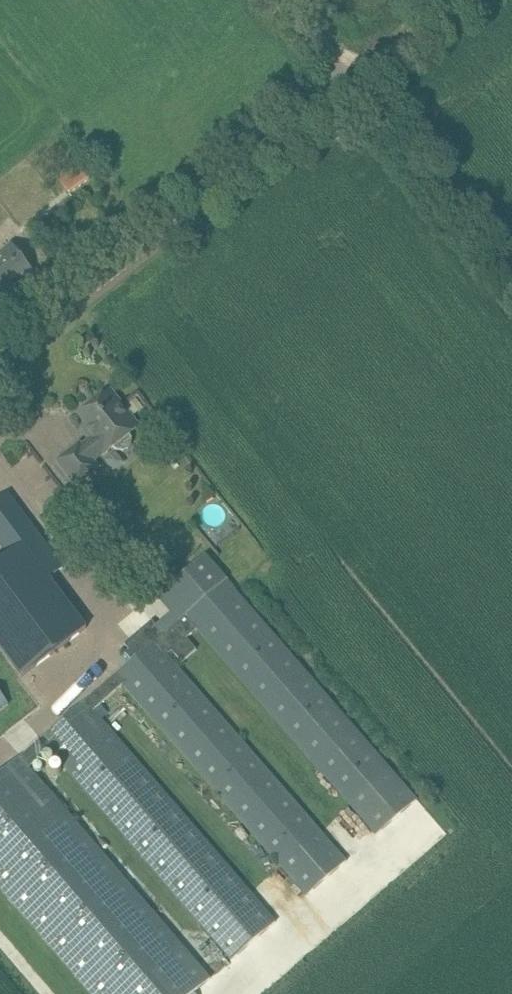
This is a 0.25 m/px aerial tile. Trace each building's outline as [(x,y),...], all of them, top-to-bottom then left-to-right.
[(61,181),(70,193),(89,179),(80,167),(61,181)] [(33,271),(11,245),(0,254),(0,298),(33,271)] [(111,391),(79,415),(87,425),(83,427),(92,439),(82,446),(80,444),(58,461),(77,485),(98,468),(92,460),(102,452),(104,454),(114,447),(118,451),(124,452),(129,449),(132,445),(133,439),(131,434),(139,427),(111,391)] [(21,677),(87,628),(24,544),(37,535),(40,533),(13,497),(0,507),(0,540),(11,554),(0,563),(0,648),(21,677)] [(211,977),(30,767),(50,750),(231,961),(276,920),(95,709),(125,683),(308,894),(347,861),(168,654),(172,651),(182,662),(197,649),(187,638),(200,627),(378,833),(418,799),(206,554),(157,597),(178,620),(164,633),(152,620),(125,644),(136,657),(0,774),(0,881),(93,993),(191,993),(211,977)] [(0,691),(0,712),(10,705),(0,691)]
